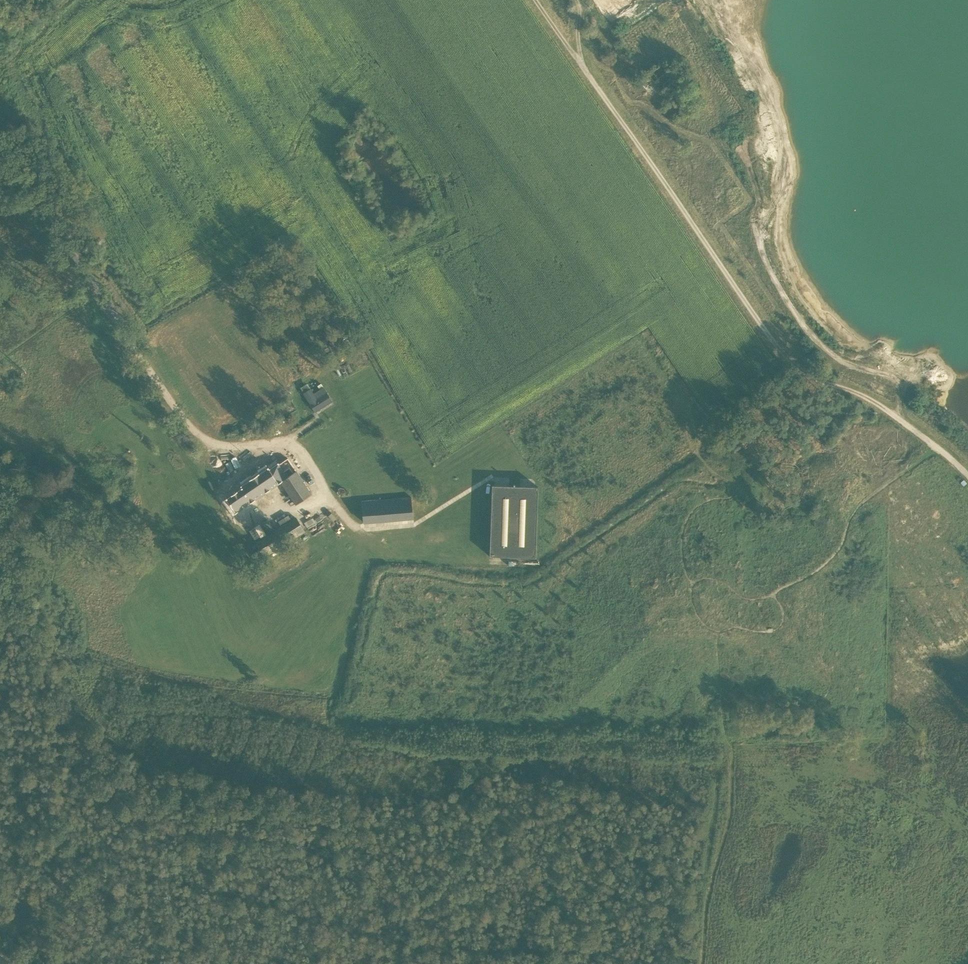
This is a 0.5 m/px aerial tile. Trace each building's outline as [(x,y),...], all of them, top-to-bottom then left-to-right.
[(314,413),(333,401),(324,386),(313,393),(308,383),(299,388),(314,413)] [(227,498),(226,498),(235,514),(281,484),(295,506),(312,494),(288,458),(279,464),(278,463),(269,469),(268,467),(267,468),(266,468),(265,469),(266,469),(260,473),(260,472),(259,473),(258,474),(257,474),(256,475),(257,475),(252,478),(251,478),(251,479),(250,480),(249,480),(243,484),(242,485),(243,485),(241,486),(242,487),(241,488),(242,488),(237,491),(236,491),(236,492),(232,494),(231,495),(227,498)] [(536,558),(538,502),(538,487),(492,485),(492,491),(481,491),(481,515),(491,515),(490,556),(536,558)] [(413,518),(412,508),(411,496),(362,501),(364,523),(413,518)] [(296,518),(288,523),(257,541),(265,555),(304,531),(296,518)] [(262,528),(254,533),(257,540),(266,535),(262,528)]
